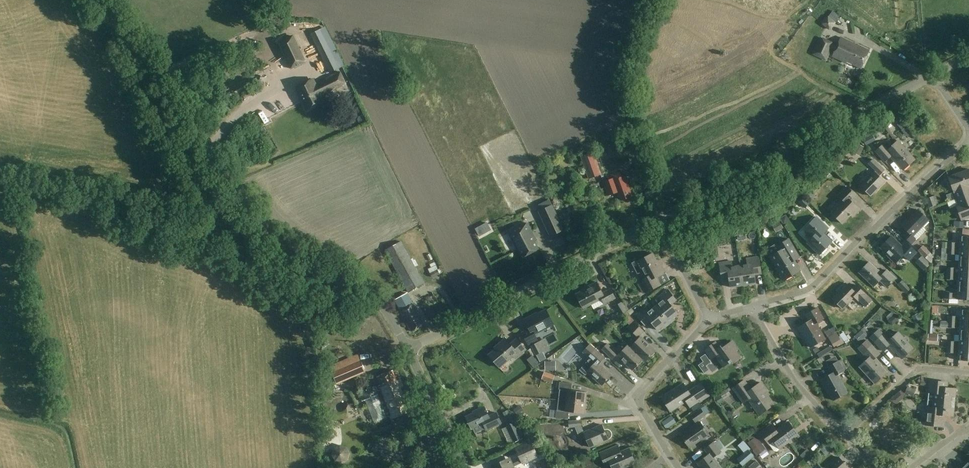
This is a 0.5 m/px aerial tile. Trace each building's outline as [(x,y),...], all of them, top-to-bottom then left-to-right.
[(280,41),(292,68),(306,61),(294,35),(280,41)] [(861,68),(869,51),(841,37),(837,46),(833,45),(834,43),(821,37),(813,54),(826,60),(831,49),(835,50),(832,56),(846,62),(847,61),(861,68)] [(321,95),(345,83),(340,72),(326,78),(326,80),(320,83),(316,85),(313,79),(297,87),(308,109),(324,102),(321,95)] [(872,133),(862,138),(863,138),(858,140),(863,145),(866,144),(866,145),(875,140),(872,133)] [(883,145),(875,152),(885,162),(889,158),(891,160),(892,159),(902,170),(914,159),(897,141),(887,150),(883,145)] [(609,146),(614,153),(620,148),(615,142),(609,146)] [(863,147),(857,144),(854,150),(860,153),(863,147)] [(600,149),(580,156),(588,179),(602,174),(596,156),(601,154),(600,149)] [(872,160),(868,165),(875,172),(873,173),(860,187),(870,196),(884,183),(878,177),(883,171),(872,160)] [(968,194),(968,169),(948,176),(955,195),(948,198),(949,201),(956,199),(957,199),(968,194)] [(603,182),(606,190),(608,196),(619,192),(622,200),(632,196),(624,174),(623,175),(621,171),(613,174),(614,178),(603,182)] [(847,186),(838,196),(842,200),(830,212),(841,223),(850,215),(853,218),(860,210),(850,201),(855,195),(847,186)] [(957,199),(958,203),(956,204),(961,219),(968,216),(968,194),(957,199)] [(933,196),(926,199),(929,208),(937,205),(933,196)] [(805,208),(810,203),(803,197),(798,202),(805,208)] [(544,223),(550,236),(564,230),(552,205),(541,210),(547,222),(544,223)] [(911,245),(916,240),(924,232),(920,228),(927,221),(917,211),(901,227),(906,231),(902,235),(911,245)] [(816,218),(803,230),(812,239),(807,244),(819,255),(831,243),(822,234),(827,228),(816,218)] [(772,224),(774,229),(781,225),(779,220),(772,224)] [(528,222),(508,233),(517,251),(519,250),(523,257),(539,249),(535,241),(537,240),(528,222)] [(968,249),(968,236),(960,235),(960,242),(948,242),(948,248),(968,249)] [(891,236),(879,249),(886,255),(885,255),(895,265),(904,256),(909,261),(916,252),(906,242),(901,247),(897,244),(898,243),(891,236)] [(788,239),(777,246),(781,251),(771,257),(784,280),(799,271),(789,254),(794,250),(788,239)] [(409,292),(424,284),(401,241),(385,250),(409,292)] [(918,250),(925,257),(930,253),(931,252),(923,245),(918,250)] [(968,261),(968,249),(948,248),(948,254),(959,254),(959,261),(968,261)] [(643,269),(647,276),(639,280),(645,292),(660,284),(656,276),(664,272),(660,264),(659,264),(652,252),(640,259),(640,258),(630,264),(631,265),(633,263),(638,273),(643,269)] [(924,271),(931,264),(922,255),(915,262),(924,271)] [(739,266),(742,284),(755,282),(753,274),(761,273),(758,257),(745,259),(746,265),(739,266)] [(742,284),(739,266),(734,267),(732,261),(720,263),(723,280),(730,278),(731,286),(742,284)] [(968,274),(968,261),(959,261),(958,268),(947,267),(947,273),(968,274)] [(432,267),(428,268),(432,278),(440,274),(435,262),(431,264),(432,267)] [(864,278),(873,287),(879,282),(880,281),(887,287),(896,278),(887,270),(881,276),(867,263),(858,273),(864,278)] [(968,286),(968,274),(947,273),(946,279),(958,279),(957,286),(968,286)] [(911,288),(902,279),(898,284),(906,292),(911,288)] [(597,281),(586,286),(587,288),(576,294),(583,308),(601,298),(604,304),(615,298),(610,288),(603,292),(597,281)] [(841,309),(853,297),(854,296),(866,307),(872,300),(857,285),(852,290),(845,284),(839,290),(840,291),(831,300),(841,309)] [(957,286),(957,293),(946,292),(946,298),(949,298),(958,299),(968,299),(968,286),(957,286)] [(656,307),(669,325),(674,321),(673,319),(678,315),(670,305),(676,301),(667,290),(659,297),(662,302),(656,307)] [(610,320),(622,314),(629,310),(625,302),(626,301),(626,300),(628,299),(624,291),(619,293),(624,302),(622,303),(622,302),(615,306),(618,312),(609,317),(610,320)] [(411,331),(425,324),(414,303),(413,304),(407,293),(395,299),(401,311),(400,311),(411,331)] [(669,325),(656,307),(649,313),(645,308),(636,315),(645,326),(651,321),(658,330),(663,326),(665,328),(669,325)] [(817,309),(805,315),(809,322),(797,329),(800,333),(801,333),(810,348),(825,338),(816,323),(823,319),(817,309)] [(948,321),(968,322),(968,309),(960,309),(960,316),(948,315),(948,321)] [(532,316),(524,320),(529,330),(521,333),(528,345),(537,341),(534,335),(554,325),(546,310),(533,317),(532,316)] [(626,312),(621,316),(629,325),(633,321),(634,320),(626,312)] [(915,323),(922,319),(918,313),(912,317),(915,323)] [(573,319),(568,323),(577,335),(582,331),(573,319)] [(629,325),(627,327),(637,337),(642,331),(633,321),(629,325)] [(968,335),(968,322),(944,321),(943,327),(948,327),(959,327),(959,334),(968,335)] [(833,334),(828,336),(834,347),(837,345),(838,347),(845,343),(840,335),(839,336),(837,332),(838,331),(835,326),(830,329),(833,334)] [(871,334),(865,326),(862,329),(868,336),(871,334)] [(890,340),(879,328),(869,338),(882,351),(887,346),(891,349),(892,348),(901,358),(912,348),(898,332),(890,340)] [(849,339),(844,331),(840,334),(845,342),(849,339)] [(968,347),(968,335),(959,334),(959,340),(948,340),(947,346),(968,347)] [(627,345),(641,359),(644,361),(650,355),(652,354),(655,351),(640,336),(630,347),(627,344),(627,345)] [(321,352),(330,344),(320,338),(320,339),(320,346),(320,351),(321,352)] [(505,338),(497,345),(499,346),(488,355),(499,368),(512,357),(514,359),(525,350),(516,340),(511,344),(505,338)] [(879,354),(871,345),(866,340),(858,348),(868,358),(858,367),(874,383),(886,372),(873,359),(879,354)] [(715,341),(704,349),(711,358),(715,355),(723,366),(731,361),(732,363),(740,357),(735,351),(737,349),(731,341),(723,347),(721,344),(718,346),(715,341)] [(543,351),(538,342),(531,346),(536,355),(543,351)] [(585,375),(587,373),(602,386),(611,375),(599,364),(604,357),(590,344),(583,352),(590,359),(580,370),(585,375)] [(608,344),(602,350),(611,359),(617,353),(608,344)] [(641,359),(627,345),(617,355),(631,370),(641,359)] [(818,358),(833,349),(831,345),(821,351),(818,347),(814,349),(818,358)] [(930,346),(929,355),(941,356),(942,347),(930,346)] [(947,346),(947,352),(958,352),(958,360),(968,360),(968,347),(947,346)] [(397,354),(388,359),(391,365),(400,360),(397,354)] [(698,365),(701,369),(711,362),(705,354),(701,357),(703,361),(698,365)] [(360,359),(338,369),(332,371),(337,384),(365,371),(360,359)] [(838,360),(827,366),(831,374),(828,375),(820,380),(825,388),(826,388),(832,400),(846,392),(836,373),(843,370),(838,360)] [(545,361),(545,371),(556,371),(556,361),(545,361)] [(377,377),(381,387),(380,387),(379,385),(359,393),(362,401),(366,400),(375,422),(390,416),(391,418),(412,410),(406,393),(403,394),(400,387),(403,386),(400,379),(397,380),(393,370),(377,377)] [(544,371),(542,379),(552,383),(555,375),(544,371)] [(933,400),(954,402),(955,388),(942,387),(943,381),(929,379),(928,392),(934,393),(933,400)] [(743,380),(733,388),(743,403),(748,399),(759,414),(773,405),(764,393),(766,392),(760,382),(750,389),(743,380)] [(565,400),(586,402),(587,392),(572,390),(573,384),(560,382),(559,389),(566,390),(565,400)] [(708,395),(701,383),(688,391),(683,383),(661,397),(670,411),(686,401),(690,407),(708,395)] [(916,389),(908,386),(905,393),(913,396),(916,389)] [(729,387),(714,397),(718,403),(724,400),(722,397),(730,392),(729,391),(731,390),(729,387)] [(927,399),(925,418),(925,425),(943,426),(944,415),(953,416),(954,402),(933,400),(927,399)] [(586,402),(565,400),(564,410),(557,410),(556,417),(568,418),(569,411),(584,413),(586,402)] [(518,415),(524,410),(520,405),(513,410),(518,415)] [(485,430),(499,423),(494,413),(487,417),(482,407),(474,411),(475,412),(464,417),(470,430),(472,429),(474,433),(484,428),(485,430)] [(700,409),(690,416),(695,423),(705,416),(700,409)] [(580,420),(568,421),(569,426),(574,426),(580,439),(585,437),(590,447),(608,439),(601,425),(583,433),(579,424),(580,420)] [(513,442),(520,439),(512,422),(505,426),(513,442)] [(699,422),(680,436),(689,448),(708,435),(699,422)] [(771,423),(760,432),(769,444),(773,441),(779,448),(788,441),(790,444),(799,436),(788,422),(777,431),(771,423)] [(754,451),(761,446),(753,435),(746,440),(754,451)] [(820,449),(825,455),(830,452),(831,453),(836,448),(830,441),(820,449)] [(513,464),(511,458),(507,459),(491,467),(492,467),(514,467),(512,465),(540,452),(535,454),(531,443),(531,442),(515,449),(516,449),(521,460),(513,464)] [(704,449),(709,455),(697,463),(701,467),(721,467),(713,457),(720,452),(713,442),(704,449)] [(600,453),(606,466),(611,464),(612,467),(625,467),(635,464),(629,449),(617,454),(614,447),(600,453)] [(748,449),(737,459),(743,466),(754,456),(748,449)] [(792,465),(797,458),(791,454),(786,461),(792,465)] [(848,467),(839,457),(831,464),(835,467),(847,467),(848,467)] [(748,466),(750,467),(759,467),(761,466),(756,460),(748,466)]
